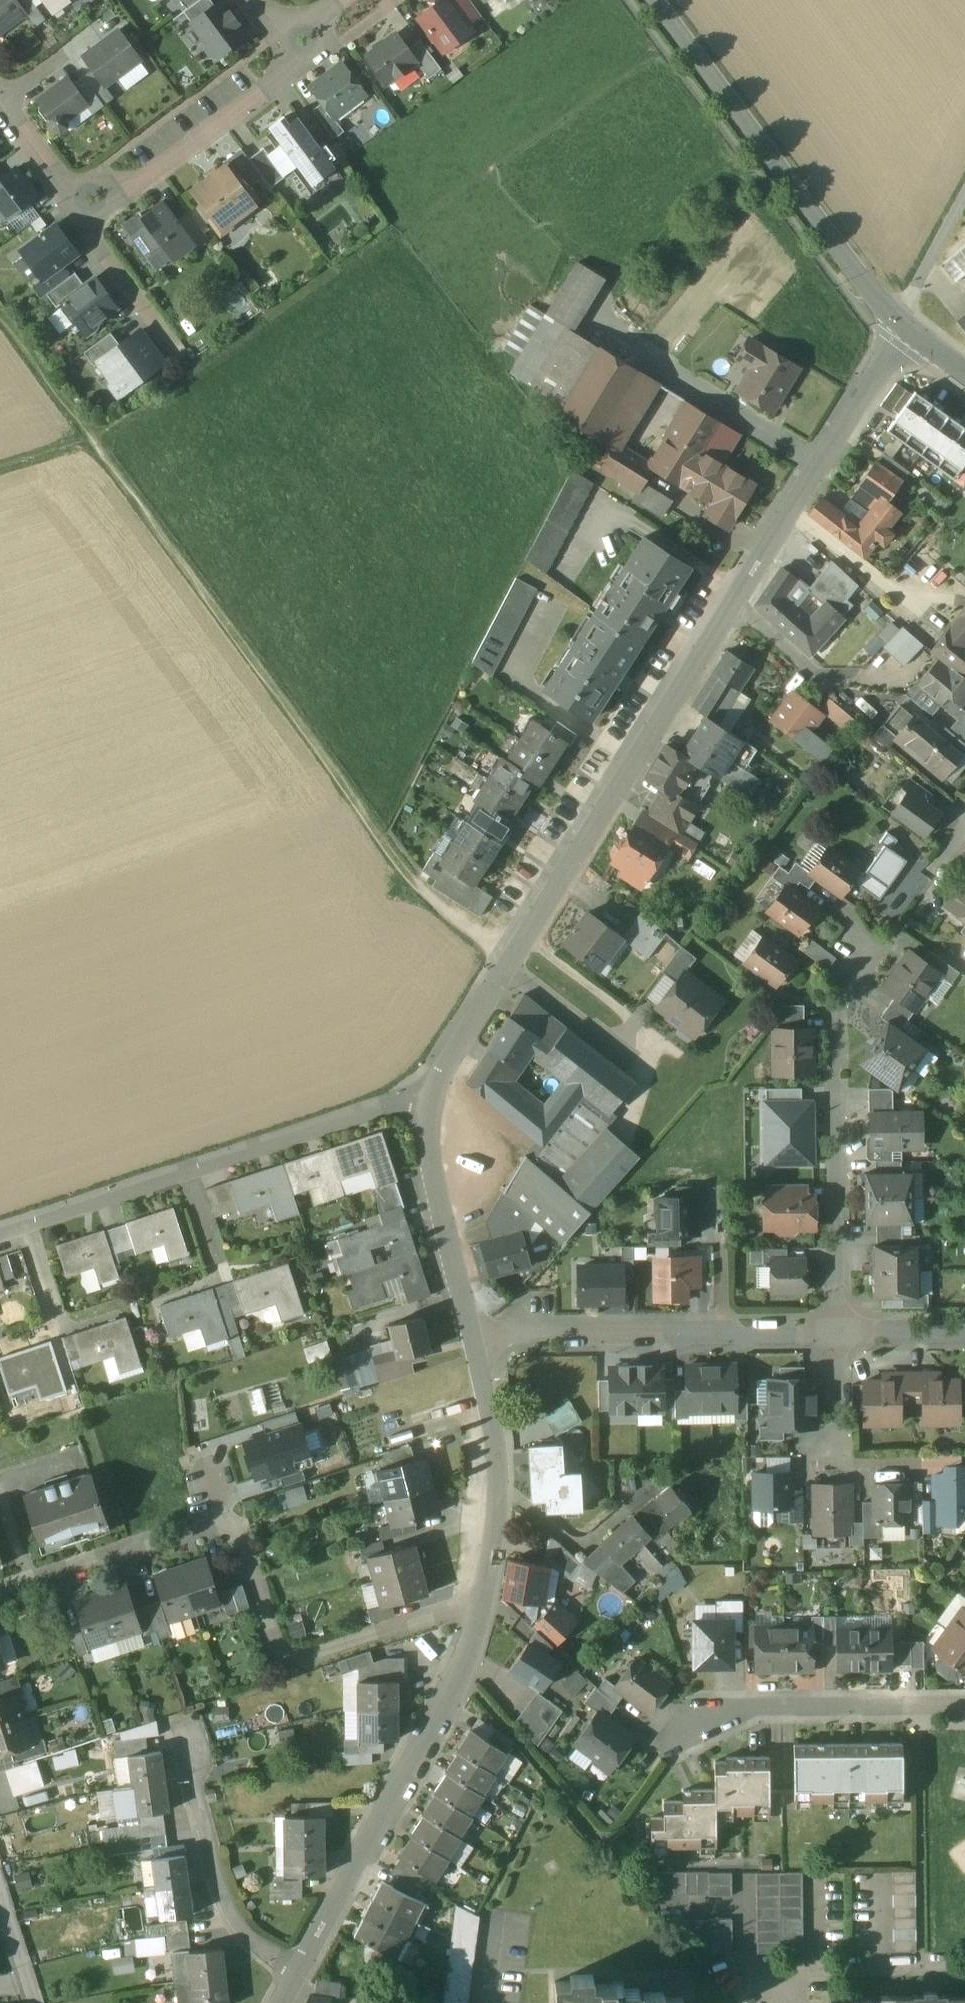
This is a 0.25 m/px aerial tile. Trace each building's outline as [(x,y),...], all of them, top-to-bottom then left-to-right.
[(24,14),(25,13),(15,0),(0,0),(0,32),(24,14)] [(25,13),(24,14),(35,28),(46,20),(31,0),(15,0),(25,13)] [(56,14),(69,4),(66,1),(67,0),(46,0),(56,14)] [(187,9),(199,0),(180,0),(187,9)] [(183,12),(191,23),(215,6),(210,0),(199,0),(187,9),(183,12)] [(448,0),(441,0),(418,17),(430,34),(429,36),(432,41),(435,40),(444,53),(473,31),(468,25),(467,25),(448,0)] [(469,0),(448,0),(467,25),(468,25),(481,15),(469,0)] [(215,6),(191,23),(206,43),(206,49),(211,56),(217,57),(244,37),(235,25),(238,24),(229,12),(227,14),(219,3),(215,6)] [(118,30),(83,57),(92,70),(105,86),(140,60),(118,30)] [(407,50),(395,34),(366,56),(387,84),(416,62),(407,50)] [(441,69),(420,41),(407,50),(416,62),(429,78),(441,69)] [(342,64),(310,87),(322,103),(333,118),(334,118),(365,95),(342,64)] [(92,70),(83,77),(104,106),(114,98),(105,86),(92,70)] [(104,106),(83,77),(72,85),(87,105),(86,106),(93,114),(104,106)] [(67,78),(37,100),(50,117),(49,124),(53,130),(60,131),(66,127),(67,120),(86,106),(87,105),(72,85),(67,78)] [(333,118),(322,103),(313,110),(334,139),(344,132),(334,118),(333,118)] [(296,118),(289,124),(284,117),(268,128),(297,167),(311,186),(335,168),(331,162),(335,158),(326,145),(321,148),(297,117),(296,118)] [(297,167),(281,145),(268,155),(284,176),(297,167)] [(263,148),(249,159),(263,178),(270,188),(285,177),(284,176),(268,155),(263,148)] [(249,159),(241,149),(223,162),(225,166),(229,163),(240,179),(237,181),(245,191),(263,178),(249,159)] [(245,191),(237,181),(240,179),(229,163),(225,166),(192,190),(221,229),(255,205),(245,191)] [(0,179),(0,211),(6,219),(35,197),(14,169),(0,179)] [(162,203),(143,217),(140,213),(127,224),(152,258),(165,249),(173,259),(192,244),(188,239),(176,222),(162,203)] [(189,212),(176,222),(188,239),(191,236),(199,247),(209,240),(189,212)] [(221,229),(213,218),(210,220),(221,235),(236,223),(234,220),(221,229)] [(37,232),(46,227),(40,219),(32,224),(37,232)] [(38,274),(43,280),(64,265),(78,255),(57,226),(22,251),(25,256),(38,274)] [(958,252),(949,259),(964,277),(964,276),(964,260),(958,252)] [(38,274),(25,256),(16,262),(29,281),(38,274)] [(964,277),(949,259),(940,267),(954,285),(964,277)] [(577,262),(545,315),(567,328),(599,275),(577,262)] [(43,280),(33,287),(41,298),(46,294),(72,276),(64,265),(43,280)] [(72,276),(46,294),(56,308),(62,304),(61,303),(84,286),(75,273),(72,276)] [(84,286),(61,303),(62,304),(86,336),(97,328),(94,324),(117,307),(107,294),(106,294),(95,279),(85,286),(84,286)] [(529,305),(502,348),(519,359),(545,315),(529,305)] [(567,328),(545,315),(519,359),(510,374),(564,407),(600,348),(567,328)] [(964,315),(955,322),(964,335),(964,316),(964,315)] [(120,345),(98,362),(99,363),(106,373),(111,370),(119,380),(110,386),(118,397),(163,363),(139,331),(120,345)] [(110,333),(84,353),(94,366),(99,363),(98,362),(120,345),(110,333)] [(798,370),(748,341),(737,360),(751,369),(737,392),(741,395),(743,401),(748,404),(754,402),(772,413),(798,370)] [(564,407),(558,418),(584,434),(604,446),(616,453),(619,448),(658,384),(600,348),(564,407)] [(897,384),(880,406),(890,413),(892,410),(899,415),(913,396),(897,384)] [(903,442),(932,404),(916,392),(913,396),(899,415),(887,430),(903,442)] [(699,455),(700,454),(720,467),(740,434),(688,402),(668,436),(699,455)] [(932,404),(903,442),(920,455),(949,416),(932,404)] [(936,467),(964,428),(949,416),(920,455),(936,467)] [(936,467),(953,479),(964,463),(964,429),(964,428),(936,467)] [(591,438),(584,434),(580,439),(588,443),(591,438)] [(699,455),(668,436),(649,466),(649,467),(650,467),(680,486),(699,455)] [(604,446),(591,438),(588,443),(583,452),(596,459),(604,446)] [(616,453),(604,446),(596,459),(594,463),(600,468),(617,479),(631,455),(619,448),(616,453)] [(720,467),(700,454),(699,455),(680,486),(712,505),(705,517),(726,530),(752,487),(720,467)] [(631,455),(617,479),(636,490),(641,483),(650,467),(649,467),(649,466),(631,455)] [(902,482),(876,463),(853,493),(852,492),(849,496),(871,513),(887,522),(895,510),(886,505),(902,482)] [(680,486),(650,467),(641,483),(671,501),(680,486)] [(572,469),(525,559),(546,574),(593,483),(572,469)] [(863,558),(878,540),(884,545),(892,535),(886,530),(890,524),(887,522),(871,513),(858,529),(821,500),(809,515),(863,558)] [(642,536),(593,613),(640,643),(689,567),(642,536)] [(859,586),(832,562),(809,590),(807,592),(826,607),(827,606),(840,618),(851,605),(846,601),(859,586)] [(797,609),(783,598),(796,581),(781,569),(756,606),(807,653),(840,618),(827,606),(826,607),(812,623),(797,609)] [(537,588),(516,578),(511,588),(532,598),(537,588)] [(807,592),(809,590),(796,581),(783,598),(797,609),(810,594),(807,592)] [(532,598),(511,588),(506,597),(527,608),(532,598)] [(527,608),(506,597),(501,606),(522,617),(527,608)] [(522,617),(501,606),(496,616),(517,626),(522,617)] [(593,613),(543,691),(589,721),(620,672),(621,673),(640,643),(593,613)] [(517,626),(496,616),(491,625),(512,636),(517,626)] [(961,617),(932,652),(950,667),(964,679),(964,620),(961,617)] [(864,642),(871,651),(900,629),(893,620),(864,642)] [(512,636),(491,625),(486,634),(507,645),(512,636)] [(902,627),(883,647),(903,667),(924,645),(902,627)] [(507,645),(486,634),(481,644),(502,654),(507,645)] [(502,654),(481,644),(477,653),(497,664),(502,654)] [(754,668),(727,651),(691,707),(704,715),(711,705),(726,683),(739,691),(754,668)] [(497,664),(477,653),(471,663),(491,676),(497,664)] [(950,667),(948,669),(937,661),(919,683),(942,703),(940,705),(952,715),(957,709),(964,700),(964,679),(950,667)] [(739,691),(726,683),(711,705),(725,713),(727,710),(739,691)] [(739,691),(727,710),(733,714),(724,728),(747,743),(754,733),(734,720),(748,700),(739,691)] [(822,715),(794,693),(771,722),(822,762),(831,751),(811,735),(810,736),(807,734),(822,715)] [(855,720),(832,701),(823,711),(847,730),(855,720)] [(916,719),(899,705),(891,715),(908,728),(916,719)] [(957,709),(952,715),(956,718),(961,712),(957,709)] [(908,728),(891,715),(881,726),(898,739),(908,728)] [(950,731),(964,744),(964,743),(964,716),(964,715),(950,731)] [(724,728),(706,717),(681,755),(694,763),(712,775),(717,778),(729,760),(743,770),(756,749),(747,743),(724,728)] [(916,719),(908,728),(898,739),(944,778),(964,754),(964,744),(950,731),(945,727),(938,736),(916,719)] [(578,735),(557,721),(550,732),(565,742),(564,744),(569,748),(578,735)] [(550,732),(533,722),(520,742),(552,763),(564,744),(565,742),(550,732)] [(552,763),(520,742),(507,762),(533,780),(539,783),(552,763)] [(681,755),(665,745),(645,778),(664,789),(674,796),(675,794),(681,784),(684,786),(689,784),(690,781),(690,776),(687,774),(694,763),(681,755)] [(507,762),(501,759),(488,779),(520,800),(533,780),(507,762)] [(712,775),(694,763),(687,774),(690,776),(690,781),(689,784),(684,786),(681,784),(675,794),(693,805),(696,800),(701,799),(709,785),(708,781),(712,775)] [(757,784),(735,771),(727,784),(748,797),(757,784)] [(520,800),(488,779),(475,799),(481,803),(507,820),(520,800)] [(930,793),(910,779),(903,789),(907,793),(908,792),(923,802),(930,793)] [(674,796),(664,789),(648,815),(648,816),(665,826),(666,826),(666,825),(679,834),(694,810),(693,805),(675,794),(674,796)] [(923,802),(908,792),(907,793),(892,814),(923,837),(939,814),(923,802)] [(507,820),(481,803),(467,823),(499,844),(512,823),(507,820)] [(665,826),(648,816),(648,815),(643,812),(636,824),(658,838),(665,826)] [(499,844),(467,823),(454,843),(486,864),(499,844)] [(658,838),(636,824),(622,846),(620,845),(615,846),(611,852),(612,857),(615,859),(613,861),(626,869),(625,870),(644,882),(667,844),(668,844),(658,838)] [(679,834),(666,825),(666,826),(665,826),(658,838),(668,844),(667,844),(688,857),(696,845),(679,834)] [(859,871),(852,881),(880,900),(907,861),(891,850),(898,840),(887,833),(880,843),(884,846),(864,875),(859,871)] [(486,864),(454,843),(444,860),(441,863),(446,866),(455,872),(463,878),(472,884),(473,884),(486,864)] [(810,873),(810,874),(816,879),(840,896),(852,881),(859,871),(828,849),(810,873)] [(434,853),(422,870),(436,880),(446,866),(441,863),(444,860),(434,853)] [(810,873),(795,862),(788,873),(800,882),(809,888),(816,879),(810,874),(810,873)] [(436,880),(432,886),(441,892),(455,872),(446,866),(436,880)] [(788,873),(779,866),(771,877),(785,887),(786,886),(793,891),(800,882),(788,873)] [(455,872),(441,892),(450,898),(463,878),(455,872)] [(472,884),(463,878),(450,898),(459,904),(472,884)] [(472,884),(459,904),(468,910),(481,890),(473,884),(472,884)] [(785,887),(768,911),(798,934),(816,909),(793,891),(786,886),(785,887)] [(961,886),(946,907),(964,920),(964,888),(961,886)] [(481,890),(468,910),(479,918),(492,897),(481,890)] [(622,938),(588,912),(564,945),(598,970),(622,938)] [(667,934),(641,912),(622,938),(627,941),(626,942),(648,959),(667,934)] [(763,938),(745,963),(776,985),(794,960),(763,938)] [(804,953),(827,970),(836,958),(813,941),(804,953)] [(681,946),(661,972),(676,983),(684,972),(685,973),(696,958),(681,946)] [(923,961),(909,951),(883,988),(895,997),(911,1008),(911,1007),(921,994),(925,996),(940,976),(941,974),(923,961)] [(959,972),(930,951),(923,961),(941,974),(940,976),(951,984),(959,972)] [(676,983),(657,1007),(666,1014),(666,1019),(679,1029),(683,1027),(690,1018),(702,1026),(721,1001),(685,973),(684,972),(676,983)] [(565,1029),(523,996),(516,1006),(535,1018),(528,1028),(538,1035),(554,1044),(565,1029)] [(911,1008),(895,997),(888,1006),(908,1020),(915,1010),(911,1007),(911,1008)] [(804,1017),(804,1005),(778,1005),(778,1017),(804,1017)] [(535,1018),(516,1006),(509,1016),(528,1028),(535,1018)] [(908,1020),(888,1006),(881,1017),(889,1023),(890,1023),(901,1030),(908,1020)] [(509,1016),(487,1049),(511,1064),(517,1068),(538,1035),(528,1028),(509,1016)] [(804,1017),(778,1017),(778,1029),(804,1029),(804,1017)] [(901,1030),(890,1023),(889,1023),(875,1043),(911,1069),(926,1048),(901,1030)] [(634,1083),(565,1029),(554,1044),(542,1059),(569,1080),(585,1093),(611,1113),(611,1112),(634,1083)] [(812,1074),(812,1029),(804,1029),(778,1029),(774,1029),(774,1056),(778,1056),(778,1074),(812,1074)] [(911,1069),(875,1043),(860,1064),(896,1089),(911,1069)] [(511,1064),(488,1049),(480,1062),(501,1076),(511,1064)] [(501,1076),(480,1062),(466,1083),(485,1098),(501,1076)] [(545,1111),(501,1076),(485,1098),(537,1140),(543,1145),(560,1124),(545,1111)] [(569,1080),(545,1111),(560,1124),(585,1093),(569,1080)] [(771,1110),(803,1110),(803,1088),(766,1088),(767,1110),(771,1110)] [(889,1089),(869,1090),(869,1101),(893,1101),(892,1091),(889,1089)] [(560,1124),(543,1145),(537,1140),(525,1155),(560,1185),(606,1127),(615,1115),(611,1112),(611,1113),(585,1093),(560,1124)] [(893,1113),(893,1101),(869,1101),(869,1114),(871,1114),(871,1113),(893,1113)] [(813,1164),(812,1109),(803,1110),(771,1110),(772,1164),(813,1164)] [(893,1113),(871,1113),(871,1114),(872,1149),(903,1149),(902,1143),(921,1143),(921,1113),(893,1113)] [(606,1127),(560,1185),(590,1212),(639,1156),(606,1127)] [(382,1133),(330,1150),(340,1181),(371,1171),(376,1187),(377,1188),(396,1182),(398,1181),(382,1133)] [(330,1150),(284,1165),(294,1196),(321,1187),(326,1202),(345,1196),(340,1181),(330,1150)] [(560,1185),(525,1155),(503,1192),(535,1219),(562,1243),(590,1212),(560,1185)] [(902,1161),(876,1161),(876,1173),(902,1173),(902,1161)] [(284,1165),(231,1182),(240,1209),(242,1214),(273,1203),(278,1220),(300,1214),(294,1196),(284,1165)] [(876,1173),(867,1173),(867,1198),(911,1198),(911,1173),(902,1173),(876,1173)] [(231,1182),(205,1190),(214,1218),(240,1209),(231,1182)] [(396,1182),(377,1188),(376,1187),(372,1188),(376,1201),(400,1194),(396,1182)] [(805,1185),(770,1185),(770,1200),(768,1200),(768,1204),(764,1208),(764,1217),(768,1221),(768,1223),(773,1228),(776,1228),(781,1233),(791,1233),(795,1228),(814,1228),(813,1197),(805,1197),(805,1185)] [(522,1241),(520,1233),(527,1232),(535,1219),(503,1192),(486,1220),(492,1240),(482,1243),(483,1246),(478,1247),(482,1263),(487,1261),(491,1275),(529,1265),(528,1263),(524,1248),(531,1246),(529,1239),(522,1241)] [(400,1194),(376,1201),(379,1213),(402,1206),(403,1207),(405,1207),(400,1194)] [(698,1199),(698,1198),(659,1198),(655,1201),(655,1214),(659,1216),(659,1233),(659,1234),(680,1234),(699,1234),(699,1232),(698,1232),(697,1199),(698,1199)] [(911,1223),(911,1198),(867,1198),(867,1224),(876,1224),(902,1224),(911,1223)] [(402,1206),(379,1213),(383,1225),(406,1218),(403,1207),(402,1206)] [(174,1208),(127,1223),(128,1225),(135,1247),(138,1254),(165,1246),(170,1261),(189,1255),(174,1208)] [(383,1225),(345,1238),(350,1254),(336,1258),(342,1275),(355,1270),(375,1264),(370,1247),(389,1241),(394,1257),(417,1250),(406,1218),(383,1225)] [(903,1235),(902,1224),(876,1224),(876,1236),(903,1235)] [(128,1225),(116,1229),(123,1251),(135,1247),(128,1225)] [(116,1229),(105,1232),(113,1255),(123,1251),(116,1229)] [(105,1232),(105,1230),(58,1246),(68,1277),(95,1268),(100,1284),(120,1277),(113,1255),(105,1232)] [(659,1234),(659,1233),(647,1233),(647,1246),(680,1246),(680,1234),(659,1234)] [(903,1247),(903,1235),(876,1236),(876,1248),(903,1247)] [(531,1246),(524,1248),(528,1263),(535,1261),(531,1246)] [(633,1247),(622,1247),(622,1267),(622,1283),(634,1283),(633,1247)] [(876,1248),(872,1248),(873,1272),(919,1271),(919,1247),(903,1247),(876,1248)] [(787,1249),(763,1249),(763,1262),(771,1262),(771,1261),(787,1261),(787,1249)] [(375,1264),(355,1270),(361,1288),(347,1292),(353,1309),(386,1298),(381,1283),(400,1277),(405,1292),(428,1284),(417,1250),(394,1257),(375,1264)] [(0,1257),(0,1272),(3,1281),(15,1277),(8,1255),(0,1257)] [(673,1263),(655,1264),(655,1299),(673,1299),(673,1302),(686,1301),(685,1286),(685,1258),(673,1258),(673,1263)] [(699,1258),(685,1258),(685,1286),(699,1286),(699,1258)] [(805,1291),(805,1261),(787,1261),(771,1261),(771,1262),(772,1292),(805,1291)] [(288,1265),(235,1282),(243,1305),(246,1314),(276,1304),(282,1322),(304,1315),(288,1265)] [(622,1267),(579,1267),(580,1303),(622,1303),(622,1283),(622,1267)] [(919,1294),(919,1271),(873,1272),(873,1296),(902,1296),(919,1295),(919,1294)] [(235,1282),(223,1286),(231,1309),(243,1305),(235,1282)] [(428,1284),(405,1292),(409,1303),(432,1295),(428,1284)] [(223,1286),(212,1289),(219,1313),(231,1309),(223,1286)] [(212,1289),(160,1306),(170,1338),(201,1328),(207,1346),(228,1339),(219,1313),(212,1289)] [(919,1294),(919,1295),(902,1296),(902,1308),(928,1307),(928,1294),(919,1294)] [(231,1309),(219,1313),(228,1339),(240,1336),(231,1309)] [(126,1317),(74,1334),(81,1358),(84,1367),(115,1357),(121,1374),(143,1367),(126,1317)] [(422,1317),(390,1325),(397,1356),(400,1365),(412,1362),(420,1359),(419,1353),(430,1350),(422,1317)] [(74,1334),(62,1338),(69,1362),(81,1358),(74,1334)] [(324,1334),(305,1340),(309,1355),(329,1349),(324,1334)] [(62,1338),(51,1342),(58,1365),(69,1362),(62,1338)] [(0,1359),(0,1367),(8,1391),(36,1382),(42,1400),(67,1392),(58,1365),(51,1342),(0,1359)] [(397,1356),(389,1358),(394,1380),(414,1374),(412,1362),(400,1365),(397,1356)] [(389,1358),(375,1362),(380,1385),(394,1380),(389,1358)] [(735,1396),(735,1365),(711,1366),(711,1412),(734,1411),(735,1411),(735,1396)] [(637,1367),(637,1412),(664,1412),(664,1410),(663,1379),(663,1368),(652,1368),(652,1366),(637,1367)] [(711,1366),(687,1366),(687,1391),(688,1412),(689,1412),(711,1412),(711,1366)] [(611,1413),(637,1412),(637,1367),(621,1367),(621,1368),(610,1368),(610,1381),(611,1411),(611,1413)] [(804,1380),(804,1368),(780,1368),(780,1380),(804,1380)] [(930,1378),(930,1372),(911,1373),(911,1400),(923,1400),(923,1378),(930,1378)] [(911,1400),(911,1373),(892,1373),(892,1379),(899,1379),(899,1400),(911,1400)] [(959,1418),(958,1380),(930,1381),(930,1378),(923,1378),(923,1400),(923,1423),(944,1423),(944,1418),(959,1418)] [(675,1379),(663,1379),(664,1410),(675,1409),(675,1391),(675,1379)] [(780,1380),(769,1380),(770,1404),(816,1403),(815,1379),(804,1380),(780,1380)] [(892,1379),(892,1381),(864,1382),(864,1419),(879,1419),(879,1423),(900,1423),(899,1400),(899,1379),(892,1379)] [(611,1411),(610,1381),(599,1381),(599,1411),(611,1411)] [(688,1412),(687,1391),(675,1391),(675,1409),(676,1419),(689,1419),(689,1412),(688,1412)] [(748,1420),(747,1396),(735,1396),(735,1411),(734,1411),(735,1420),(748,1420)] [(569,1402),(548,1415),(559,1434),(580,1422),(581,1422),(569,1402)] [(816,1403),(770,1404),(770,1427),(770,1428),(783,1428),(816,1427),(816,1403)] [(262,1424),(266,1436),(300,1425),(297,1413),(262,1424)] [(313,1464),(300,1425),(266,1436),(244,1442),(248,1454),(246,1455),(250,1468),(253,1467),(256,1479),(278,1472),(279,1475),(302,1468),(313,1464)] [(783,1428),(770,1428),(770,1427),(759,1427),(760,1440),(783,1440),(783,1428)] [(411,1446),(376,1457),(380,1471),(415,1461),(411,1446)] [(559,1446),(530,1447),(533,1500),(546,1500),(547,1511),(582,1510),(580,1474),(560,1475),(559,1446)] [(789,1458),(768,1458),(768,1471),(789,1471),(789,1458)] [(380,1471),(378,1472),(386,1500),(432,1488),(426,1464),(420,1460),(415,1461),(380,1471)] [(954,1475),(934,1475),(934,1502),(935,1502),(935,1524),(936,1524),(956,1524),(960,1519),(960,1507),(964,1507),(964,1467),(954,1467),(954,1475)] [(302,1468),(279,1475),(283,1487),(306,1480),(302,1468)] [(790,1490),(790,1473),(754,1473),(755,1508),(755,1509),(773,1509),(790,1508),(790,1490)] [(57,1484),(74,1537),(87,1533),(89,1538),(110,1531),(107,1521),(105,1521),(90,1474),(69,1481),(57,1484)] [(67,1475),(44,1483),(46,1488),(57,1484),(69,1481),(67,1475)] [(910,1483),(874,1483),(874,1501),(874,1523),(882,1523),(911,1523),(910,1483)] [(74,1537),(57,1484),(46,1488),(25,1495),(40,1542),(39,1543),(42,1553),(63,1546),(62,1541),(74,1537)] [(850,1484),(814,1484),(814,1535),(826,1535),(830,1538),(836,1538),(840,1534),(849,1534),(851,1534),(851,1523),(850,1484)] [(670,1486),(655,1499),(676,1523),(691,1510),(670,1486)] [(308,1502),(303,1487),(267,1498),(273,1514),(308,1502)] [(432,1488),(386,1500),(392,1525),(392,1526),(413,1520),(439,1513),(432,1488)] [(802,1490),(790,1490),(790,1508),(790,1509),(802,1509),(802,1490)] [(882,1523),(874,1523),(874,1501),(862,1502),(863,1523),(863,1528),(862,1538),(883,1538),(882,1523)] [(935,1524),(935,1502),(934,1502),(922,1502),(923,1532),(936,1532),(936,1524),(935,1524)] [(773,1521),(773,1509),(755,1509),(755,1508),(754,1508),(754,1521),(759,1526),(768,1526),(773,1521)] [(802,1510),(802,1509),(790,1509),(791,1521),(802,1521),(802,1510)] [(634,1517),(601,1545),(612,1556),(618,1563),(619,1563),(635,1549),(650,1536),(634,1517)] [(413,1520),(392,1526),(392,1525),(378,1528),(382,1540),(416,1531),(413,1520)] [(863,1528),(863,1523),(851,1523),(851,1534),(849,1534),(849,1545),(863,1545),(862,1538),(863,1528)] [(650,1536),(635,1549),(655,1571),(656,1570),(670,1558),(669,1556),(650,1536)] [(582,1565),(555,1541),(551,1539),(546,1551),(556,1556),(551,1567),(546,1566),(546,1568),(553,1569),(558,1572),(573,1581),(582,1565)] [(382,1540),(358,1546),(361,1558),(368,1556),(385,1552),(382,1540)] [(385,1552),(368,1556),(375,1581),(421,1569),(414,1544),(385,1552)] [(602,1545),(583,1562),(595,1572),(612,1556),(602,1545)] [(673,1552),(669,1556),(670,1558),(673,1561),(678,1557),(673,1552)] [(618,1563),(612,1556),(595,1572),(623,1593),(636,1581),(619,1563),(618,1563)] [(670,1558),(656,1570),(662,1577),(676,1564),(673,1561),(670,1558)] [(205,1560),(181,1568),(196,1614),(220,1606),(205,1560)] [(553,1569),(546,1568),(546,1566),(511,1560),(510,1560),(504,1597),(537,1603),(540,1603),(552,1604),(552,1603),(558,1572),(553,1569)] [(181,1568),(156,1576),(171,1622),(196,1614),(181,1568)] [(421,1569),(375,1581),(381,1605),(381,1606),(392,1603),(427,1594),(421,1569)] [(126,1585),(101,1593),(115,1639),(139,1631),(141,1631),(134,1610),(126,1585)] [(242,1585),(231,1588),(238,1611),(250,1608),(242,1585)] [(231,1588),(220,1592),(227,1615),(238,1611),(231,1588)] [(115,1639),(101,1593),(76,1601),(91,1647),(115,1639)] [(732,1620),(732,1632),(744,1632),(744,1623),(743,1600),(716,1601),(716,1620),(732,1620)] [(160,1602),(149,1606),(157,1633),(160,1641),(171,1637),(160,1602)] [(392,1603),(381,1606),(381,1605),(369,1609),(372,1621),(395,1615),(392,1603)] [(552,1604),(540,1603),(537,1603),(535,1618),(529,1624),(552,1646),(576,1621),(559,1604),(552,1603),(552,1604)] [(149,1606),(134,1610),(141,1631),(139,1631),(141,1638),(157,1633),(149,1606)] [(962,1610),(947,1629),(964,1642),(964,1612),(962,1610)] [(529,1624),(520,1616),(510,1629),(521,1639),(528,1643),(529,1642),(547,1654),(552,1646),(529,1624)] [(824,1616),(812,1617),(812,1627),(812,1645),(824,1645),(824,1616)] [(836,1629),(836,1616),(824,1616),(824,1645),(836,1645),(836,1629)] [(732,1632),(732,1620),(716,1620),(695,1621),(695,1665),(715,1665),(715,1667),(732,1667),(732,1632)] [(756,1627),(756,1623),(744,1623),(744,1632),(744,1647),(756,1647),(756,1627)] [(784,1671),(784,1627),(756,1627),(756,1647),(756,1671),(784,1671)] [(812,1627),(784,1627),(784,1671),(812,1670),(812,1645),(812,1627)] [(864,1670),(864,1629),(836,1629),(836,1645),(836,1670),(864,1670)] [(892,1629),(864,1629),(864,1670),(892,1670),(892,1629)] [(962,1669),(964,1671),(964,1642),(947,1629),(933,1649),(943,1655),(937,1662),(939,1671),(948,1677),(956,1676),(962,1669)] [(82,1631),(70,1635),(77,1657),(89,1653),(82,1631)] [(923,1641),(910,1642),(911,1666),(911,1667),(924,1667),(923,1641)] [(547,1654),(529,1642),(528,1643),(510,1671),(527,1682),(529,1679),(543,1688),(559,1662),(547,1654)] [(911,1666),(910,1642),(898,1642),(899,1666),(911,1666)] [(370,1651),(338,1661),(342,1674),(359,1669),(359,1667),(374,1662),(370,1651)] [(374,1662),(359,1667),(359,1669),(359,1681),(395,1681),(395,1682),(403,1682),(403,1658),(386,1658),(374,1662)] [(633,1673),(624,1674),(615,1686),(625,1694),(650,1713),(671,1686),(640,1663),(633,1673)] [(560,1682),(572,1694),(588,1679),(576,1667),(560,1682)] [(0,1681),(0,1700),(18,1694),(18,1696),(23,1695),(17,1676),(0,1681)] [(615,1686),(605,1678),(598,1688),(618,1703),(625,1694),(615,1686)] [(395,1681),(359,1681),(360,1710),(396,1709),(395,1682),(395,1681)] [(616,1706),(595,1687),(584,1703),(598,1714),(599,1713),(607,1718),(616,1706)] [(562,1711),(537,1692),(516,1721),(538,1746),(562,1711)] [(25,1719),(18,1696),(18,1694),(0,1700),(0,1727),(25,1719)] [(396,1709),(360,1710),(360,1739),(382,1739),(389,1739),(396,1739),(396,1709)] [(607,1718),(599,1713),(598,1714),(576,1744),(598,1760),(602,1756),(613,1765),(633,1737),(607,1718)] [(0,1727),(0,1755),(10,1751),(33,1744),(33,1742),(25,1719),(0,1727)] [(514,1743),(494,1729),(487,1740),(507,1753),(514,1743)] [(487,1740),(471,1730),(457,1750),(459,1752),(494,1774),(508,1754),(507,1753),(487,1740)] [(144,1737),(113,1741),(116,1759),(130,1757),(147,1755),(144,1737)] [(33,1744),(10,1751),(14,1763),(49,1752),(45,1739),(33,1742),(33,1744)] [(382,1739),(360,1739),(360,1744),(361,1752),(382,1752),(382,1739)] [(361,1752),(360,1744),(345,1744),(345,1753),(361,1752)] [(848,1801),(848,1744),(794,1745),(794,1801),(848,1801)] [(902,1744),(848,1744),(848,1801),(902,1800),(902,1744)] [(10,1751),(0,1755),(0,1771),(5,1769),(15,1766),(14,1763),(10,1751)] [(494,1774),(459,1752),(446,1772),(448,1773),(482,1795),(495,1775),(494,1774)] [(147,1755),(130,1757),(134,1786),(164,1782),(160,1753),(147,1755)] [(769,1757),(726,1758),(726,1761),(715,1762),(715,1790),(715,1819),(733,1819),(732,1814),(769,1814),(769,1757)] [(36,1760),(15,1766),(5,1769),(14,1797),(45,1787),(36,1760)] [(482,1795),(448,1773),(435,1793),(436,1794),(470,1817),(484,1797),(482,1795)] [(164,1782),(134,1786),(138,1815),(162,1812),(168,1811),(164,1782)] [(134,1786),(114,1788),(118,1818),(138,1815),(134,1786)] [(715,1819),(715,1790),(683,1790),(683,1801),(663,1801),(664,1817),(651,1817),(651,1847),(716,1846),(715,1819)] [(436,1794),(423,1814),(425,1815),(459,1838),(472,1817),(470,1817),(436,1794)] [(328,1817),(328,1803),(306,1803),(306,1817),(322,1817),(328,1817)] [(162,1812),(138,1815),(139,1825),(140,1825),(164,1822),(162,1812)] [(425,1815),(412,1835),(413,1836),(447,1859),(460,1839),(459,1838),(425,1815)] [(322,1845),(322,1817),(306,1817),(286,1818),(286,1846),(322,1845)] [(164,1822),(140,1825),(142,1838),(165,1835),(164,1822)] [(139,1825),(104,1830),(106,1843),(130,1840),(142,1838),(140,1825),(139,1825)] [(165,1835),(142,1838),(143,1850),(167,1847),(165,1835)] [(447,1859),(413,1836),(399,1857),(422,1872),(435,1881),(449,1860),(447,1859)] [(142,1838),(130,1840),(132,1852),(143,1850),(142,1838)] [(323,1874),(322,1845),(286,1846),(287,1875),(300,1874),(323,1874)] [(185,1855),(153,1859),(153,1861),(154,1861),(158,1889),(188,1885),(184,1857),(185,1856),(185,1855)] [(422,1872),(401,1858),(392,1873),(399,1877),(415,1884),(422,1872)] [(709,1874),(709,1872),(651,1873),(652,1896),(709,1895),(709,1874)] [(916,1952),(915,1872),(892,1872),(893,1952),(916,1952)] [(803,1873),(780,1874),(780,1885),(803,1885),(803,1873)] [(300,1888),(300,1874),(287,1875),(277,1875),(277,1889),(300,1888)] [(732,1874),(709,1874),(709,1895),(709,1897),(732,1896),(732,1874)] [(780,1874),(756,1874),(757,1885),(780,1885),(780,1874)] [(415,1884),(399,1877),(394,1887),(415,1898),(420,1887),(415,1884)] [(394,1887),(383,1882),(373,1900),(416,1922),(426,1904),(415,1898),(394,1887)] [(188,1885),(158,1889),(161,1917),(161,1918),(161,1919),(193,1915),(192,1913),(188,1885)] [(780,1885),(757,1885),(757,1897),(780,1896),(780,1885)] [(803,1885),(780,1885),(780,1896),(803,1896),(803,1885)] [(780,1896),(757,1897),(757,1908),(780,1908),(780,1896)] [(803,1896),(780,1896),(780,1908),(803,1908),(803,1896)] [(416,1922),(373,1900),(364,1918),(407,1940),(416,1922)] [(456,1905),(443,2002),(468,2002),(479,1916),(456,1905)] [(780,1908),(757,1908),(757,1920),(780,1919),(780,1908)] [(803,1908),(780,1908),(780,1919),(803,1919),(803,1908)] [(407,1940),(364,1918),(355,1936),(394,1956),(397,1958),(407,1940)] [(733,1954),(732,1919),(709,1920),(710,1954),(733,1954)] [(780,1919),(757,1920),(757,1931),(780,1931),(780,1919)] [(803,1919),(780,1919),(780,1931),(803,1931),(803,1919)] [(709,1943),(709,1920),(686,1920),(686,1943),(709,1943)] [(187,1921),(163,1923),(164,1936),(188,1933),(187,1921)] [(780,1931),(757,1931),(757,1943),(780,1942),(780,1931)] [(803,1931),(780,1931),(780,1942),(804,1942),(803,1931)] [(188,1933),(164,1936),(165,1949),(189,1946),(188,1933)] [(780,1942),(757,1943),(757,1954),(780,1954),(780,1942)] [(804,1942),(780,1942),(780,1954),(804,1953),(804,1942)] [(222,1949),(190,1953),(190,1954),(191,1954),(194,1981),(224,1978),(222,1951),(222,1949)] [(388,1960),(391,1962),(394,1956),(380,1949),(360,2002),(372,2002),(388,1960)] [(113,1954),(113,1971),(134,1970),(134,1953),(113,1954)] [(190,1953),(173,1954),(176,1983),(194,1981),(191,1954),(190,1954),(190,1953)] [(624,1989),(624,1984),(594,1985),(593,1975),(570,1976),(571,1981),(556,1982),(556,1999),(571,1998),(571,2002),(684,2002),(684,1997),(665,1997),(665,1992),(642,1993),(641,1988),(624,1989)] [(194,1981),(196,2002),(227,2002),(224,1978),(194,1981)] [(341,1984),(316,1980),(314,1996),(332,1998),(331,1999),(338,2001),(341,1984)] [(176,1983),(178,2002),(196,2002),(194,1981),(176,1983)] [(946,1996),(946,1995),(936,1995),(936,1991),(923,1991),(923,1995),(912,1995),(912,1996),(896,1997),(896,2002),(964,2002),(964,1996),(946,1996)]
